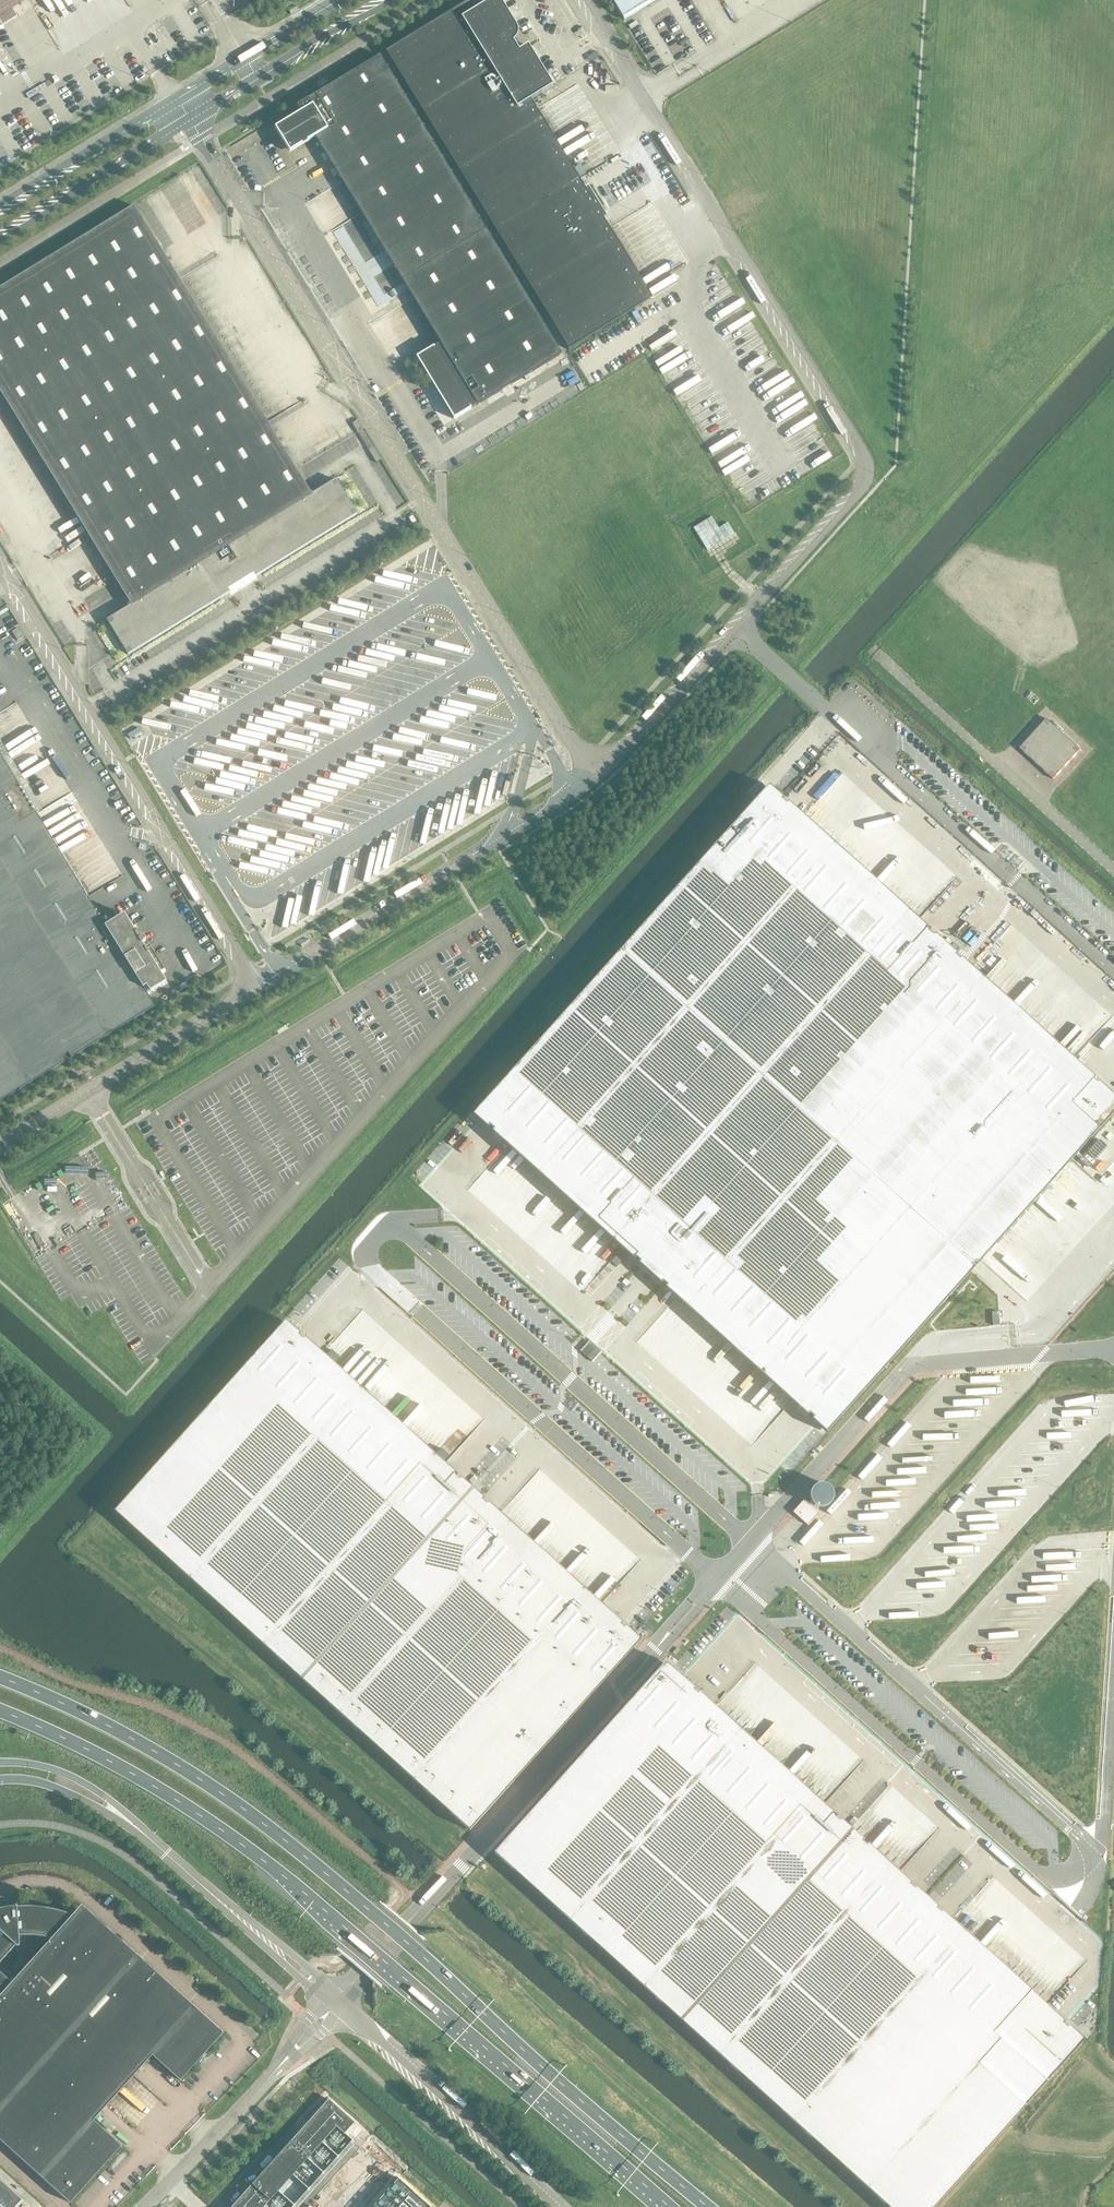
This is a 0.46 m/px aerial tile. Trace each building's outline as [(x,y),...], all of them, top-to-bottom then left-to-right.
[(30,2),(33,0),(0,0),(0,20),(30,2)] [(384,51),(569,349),(652,298),(603,219),(607,217),(588,186),(584,188),(530,100),(553,86),(500,0),(491,0),(475,10),(468,0),(384,51)] [(624,20),(657,0),(611,0),(624,20)] [(380,55),(296,105),(302,116),(280,130),(293,151),(315,137),(440,343),(420,356),(457,417),(561,354),(380,55)] [(324,78),(316,83),(319,89),(328,83),(324,78)] [(0,288),(0,392),(87,534),(131,605),(107,620),(128,655),(230,592),(227,589),(238,582),(240,584),(242,583),(243,582),(243,579),(253,573),(255,576),(357,514),(335,479),(311,494),(267,422),(179,279),(134,206),(0,288)] [(357,420),(356,420),(352,423),(357,432),(368,450),(373,447),(374,446),(363,429),(358,419),(357,420)] [(711,517),(693,529),(707,551),(734,535),(733,533),(727,524),(719,529),(711,517)] [(12,632),(17,640),(23,637),(18,628),(12,632)] [(1082,751),(1046,719),(1019,749),(1055,780),(1082,751)] [(139,729),(128,736),(130,740),(141,734),(139,729)] [(155,1007),(148,994),(166,983),(124,915),(107,926),(89,897),(43,822),(38,813),(0,751),(0,1101),(155,1007)] [(621,950),(974,1267),(1113,1112),(1113,1099),(779,799),(767,788),(621,950)] [(621,950),(474,1113),(828,1430),(971,1271),(974,1267),(621,950)] [(284,1322),(115,1511),(469,1830),(639,1641),(284,1322)] [(586,1347),(581,1352),(591,1361),(600,1351),(601,1351),(590,1342),(586,1347)] [(810,1500),(814,1504),(818,1507),(824,1507),(828,1504),(832,1500),(833,1495),(832,1490),(828,1486),(824,1484),(818,1484),(814,1486),(810,1490),(809,1495),(810,1500)] [(819,1513),(804,1500),(793,1512),(808,1526),(819,1513)] [(494,1852),(889,2206),(933,2206),(1084,2038),(1069,2024),(1067,2026),(1063,2022),(1065,2021),(942,1910),(940,1912),(936,1908),(938,1906),(915,1886),(913,1888),(910,1884),(911,1883),(867,1843),(866,1845),(862,1841),(863,1840),(840,1819),(839,1820),(835,1817),(836,1815),(699,1692),(697,1693),(693,1690),(695,1688),(665,1662),(494,1852)] [(72,2199),(77,2196),(122,2143),(95,2120),(151,2054),(153,2054),(182,2079),(226,2028),(80,1905),(73,1914),(49,1905),(0,1905),(0,2138),(72,2199)] [(353,2140),(345,2133),(354,2122),(328,2099),(231,2206),(293,2206),(353,2140)] [(436,2199),(415,2181),(375,2145),(319,2206),(444,2206),(436,2199)] [(0,2199),(0,2206),(9,2206),(0,2199)]
